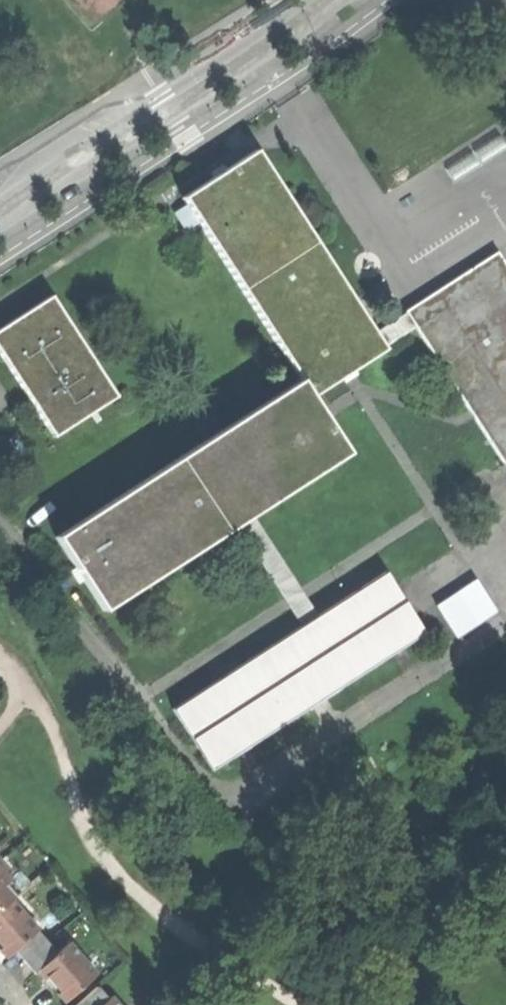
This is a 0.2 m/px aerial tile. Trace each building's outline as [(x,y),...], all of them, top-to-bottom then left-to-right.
[(216,175),(183,196),(188,204),(200,222),(301,379),(311,395),(319,390),(341,376),(353,368),(384,348),(383,347),(373,332),(256,149),(216,175)] [(186,231),(200,222),(188,204),(174,213),(186,231)] [(405,310),(405,311),(415,326),(505,467),(505,265),(497,250),(405,310)] [(0,329),(0,349),(28,393),(56,435),(117,396),(52,296),(0,329)] [(383,347),(415,326),(405,311),(373,332),(383,347)] [(357,374),(353,368),(341,376),(345,382),(357,374)] [(301,379),(58,537),(105,610),(239,523),(253,514),(348,452),(320,410),(311,395),(301,379)] [(328,405),(319,390),(311,395),(320,410),(328,405)] [(239,523),(302,624),(317,615),(253,514),(239,523)] [(302,624),(174,707),(213,768),(424,631),(385,571),(317,615),(302,624)] [(0,874),(0,945),(2,947),(0,949),(0,951),(7,958),(15,951),(37,931),(38,930),(24,913),(20,917),(7,902),(11,899),(18,892),(17,891),(13,895),(4,885),(8,881),(1,873),(0,874)] [(17,891),(8,881),(4,885),(13,895),(17,891)] [(24,913),(11,899),(7,902),(20,917),(24,913)] [(15,951),(24,961),(46,942),(37,931),(15,951)] [(57,954),(46,942),(24,961),(36,973),(37,972),(57,954)] [(57,954),(37,972),(44,979),(47,977),(54,985),(60,991),(57,994),(65,1002),(96,974),(96,973),(92,977),(79,963),(83,959),(69,943),(57,954)] [(96,973),(83,959),(79,963),(92,977),(96,973)] [(44,979),(57,994),(60,991),(54,985),(47,977),(44,979)] [(108,999),(97,987),(76,1004),(101,1004),(108,999)] [(108,999),(101,1004),(118,1004),(111,996),(108,999)]
